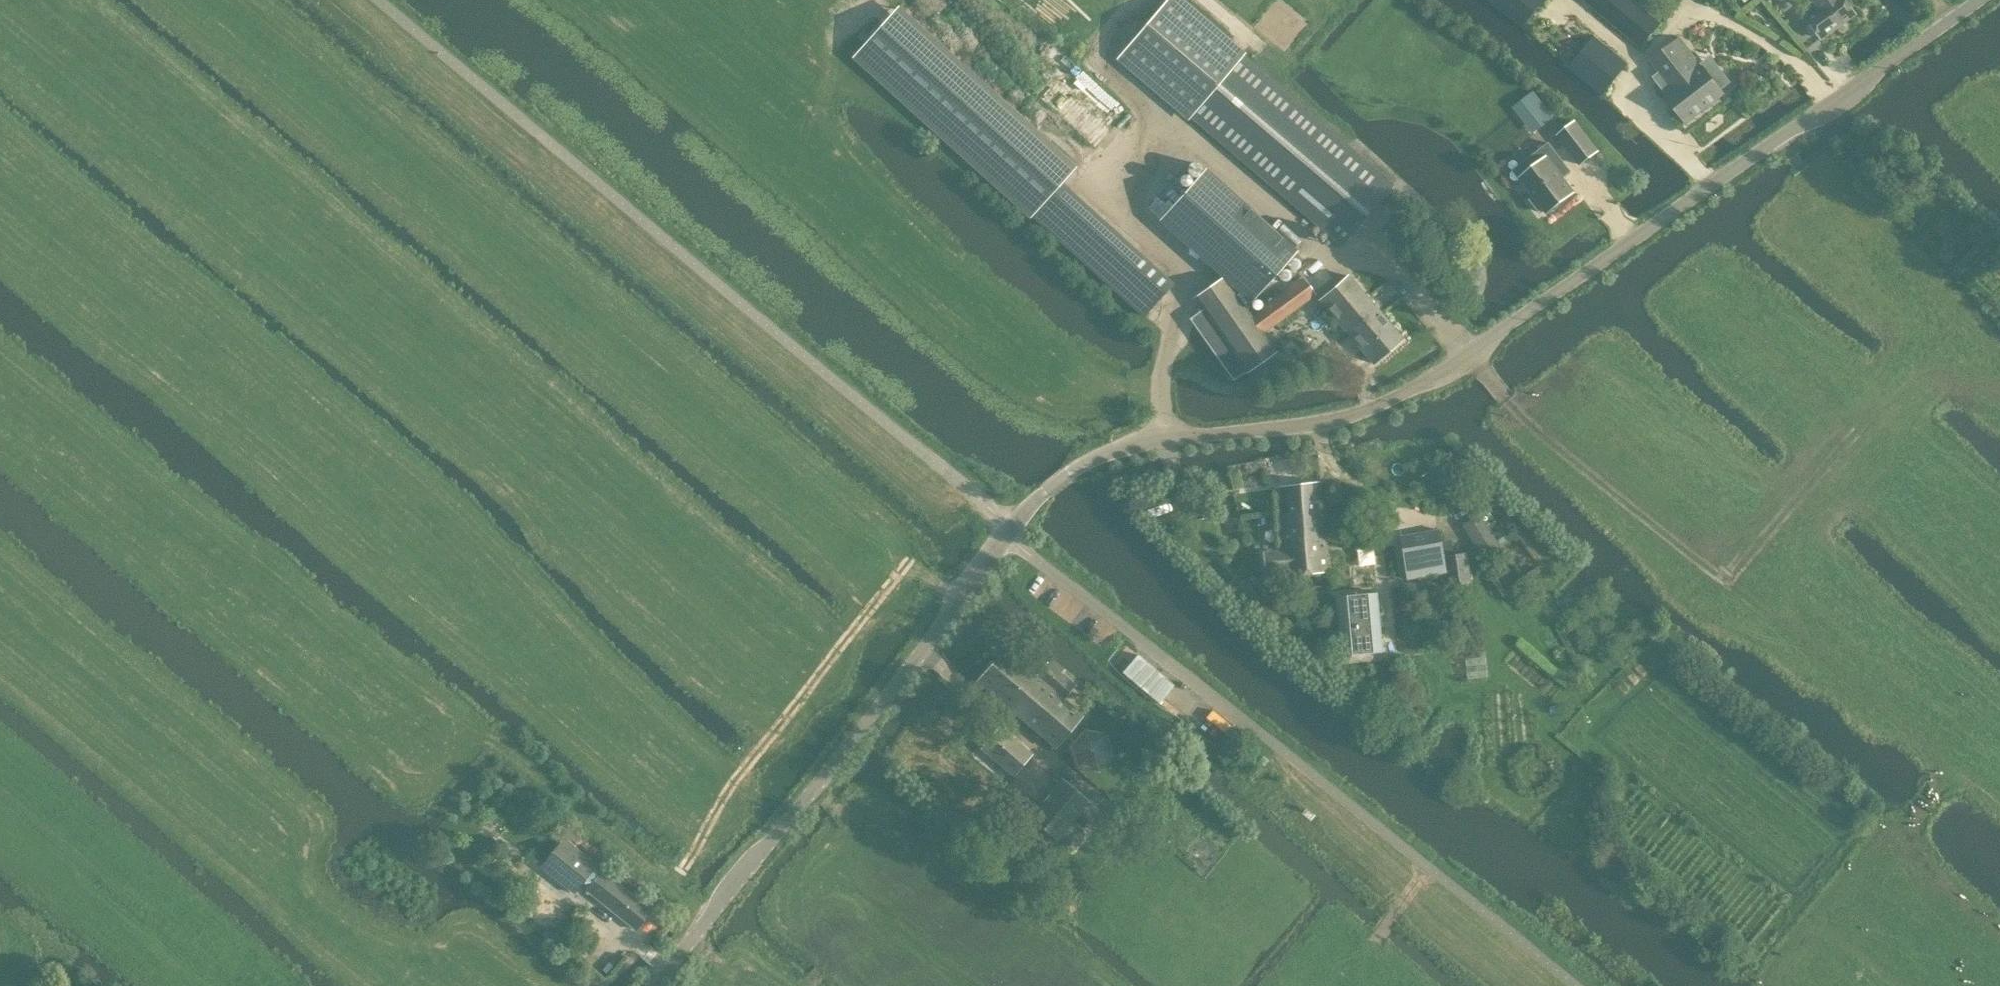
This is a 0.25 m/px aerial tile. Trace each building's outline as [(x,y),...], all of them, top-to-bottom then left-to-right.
[(1338,244),(1390,183),(1239,55),(1240,54),(1176,0),(1165,0),(1116,56),(1164,97),(1187,116),(1187,115),(1338,244)] [(1522,29),(1546,0),(1488,0),(1522,29)] [(1641,47),(1661,22),(1634,0),(1583,0),(1641,47)] [(1819,11),(1808,20),(1811,23),(1808,26),(1807,30),(1812,36),(1815,36),(1819,34),(1821,38),(1854,15),(1856,13),(1846,0),(1811,0),(1819,11)] [(855,52),(1028,214),(1078,162),(902,2),(855,52)] [(1595,36),(1569,67),(1602,95),(1628,64),(1595,36)] [(1679,39),(1651,60),(1665,79),(1659,84),(1667,94),(1666,95),(1687,123),(1724,94),(1721,90),(1731,82),(1721,69),(1711,77),(1703,67),(1702,68),(1679,39)] [(1574,121),(1557,134),(1580,164),(1598,151),(1574,121)] [(1534,166),(1519,177),(1547,214),(1575,192),(1564,177),(1571,172),(1549,143),(1528,159),(1534,166)] [(1206,169),(1159,221),(1250,303),(1297,251),(1206,169)] [(1064,179),(1042,204),(1059,219),(1048,231),(1143,317),(1176,280),(1064,179)] [(1222,280),(1195,299),(1246,370),(1274,350),(1260,332),(1316,292),(1304,276),(1248,316),(1222,280)] [(1347,277),(1318,301),(1372,363),(1401,339),(1347,277)] [(1276,487),(1280,532),(1282,551),(1262,552),(1264,570),(1282,569),(1282,576),(1325,573),(1323,549),(1326,549),(1326,540),(1323,540),(1318,484),(1276,487)] [(1479,517),(1467,524),(1487,556),(1498,549),(1479,517)] [(1438,530),(1398,537),(1405,578),(1444,572),(1446,586),(1469,582),(1465,555),(1442,559),(1438,530)] [(1227,595),(1235,604),(1251,588),(1243,579),(1227,595)] [(1376,591),(1335,595),(1341,657),(1381,653),(1376,591)] [(1054,747),(1066,734),(1072,740),(1067,746),(1075,770),(1098,774),(1114,755),(1106,732),(1082,728),(1077,734),(1070,729),(1082,716),(1063,699),(1074,685),(1060,673),(1063,669),(1052,659),(1037,677),(1005,650),(978,682),(1054,747)] [(1014,776),(1032,755),(1000,728),(982,749),(1014,776)] [(1057,841),(1088,804),(1061,780),(1030,817),(1057,841)] [(564,838),(540,867),(573,894),(582,882),(589,887),(600,873),(595,868),(598,865),(564,838)] [(589,887),(586,890),(635,929),(650,911),(601,871),(600,873),(589,887)]
